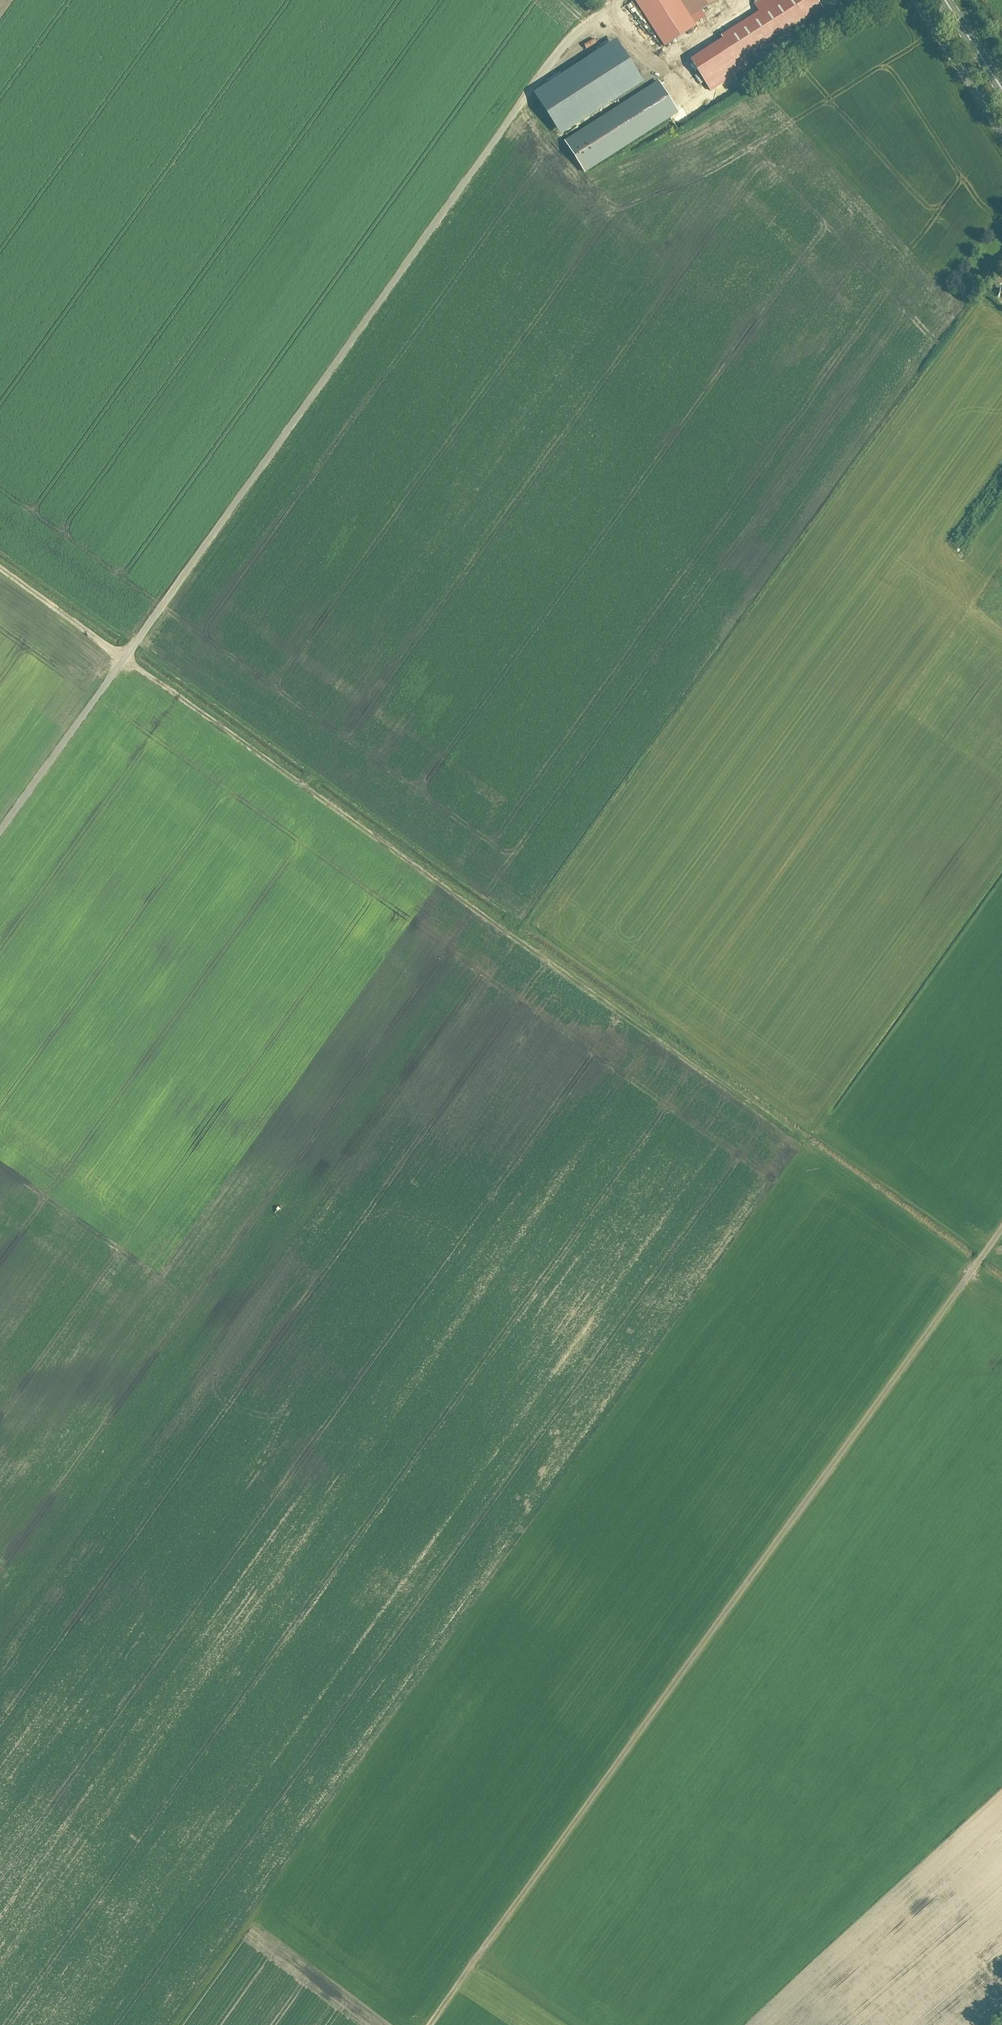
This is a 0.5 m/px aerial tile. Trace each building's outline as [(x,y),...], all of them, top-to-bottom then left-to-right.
[(718,0),(636,0),(664,45),(696,25),(691,17),(718,0)] [(717,27),(724,38),(691,59),(711,90),(828,15),(818,0),(759,0),(717,27)] [(585,171),(678,112),(658,81),(566,141),(585,171)] [(1000,275),(992,280),(1001,295),(1001,279),(1000,275)]
